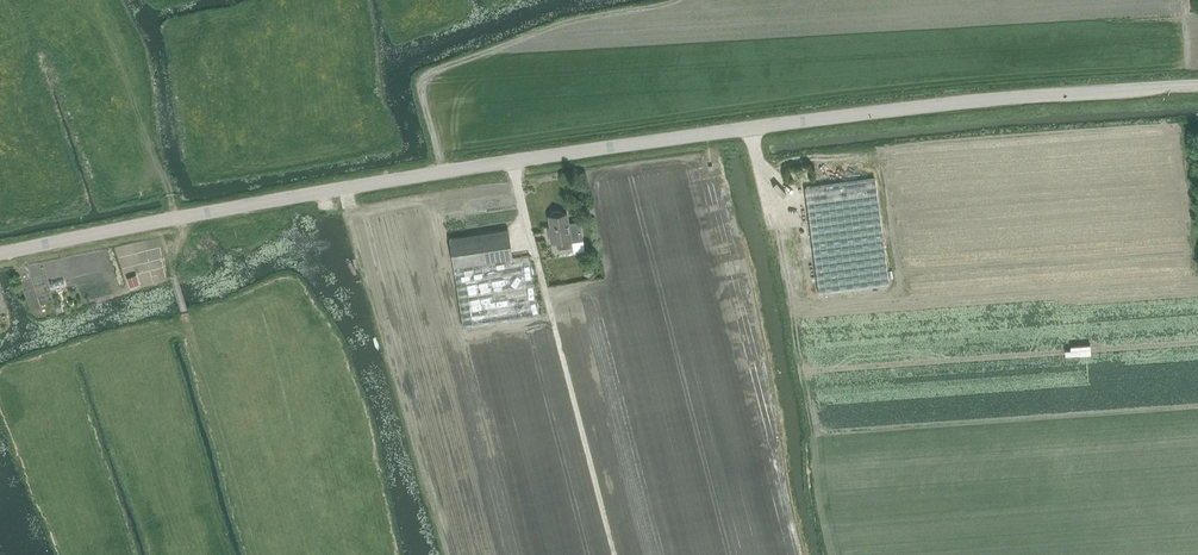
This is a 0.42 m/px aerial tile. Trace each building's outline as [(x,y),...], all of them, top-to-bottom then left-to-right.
[(811,169),(787,171),(787,178),(811,176),(811,169)] [(805,188),(819,294),(889,285),(876,178),(805,188)] [(550,232),(552,242),(557,242),(558,247),(560,249),(570,247),(572,245),(571,242),(583,240),(580,221),(568,223),(567,213),(561,214),(561,212),(559,211),(553,212),(552,214),(552,216),(549,216),(551,231),(550,232)] [(508,229),(449,238),(454,267),(513,257),(508,229)] [(513,257),(454,267),(463,328),(539,317),(530,255),(513,257)]
